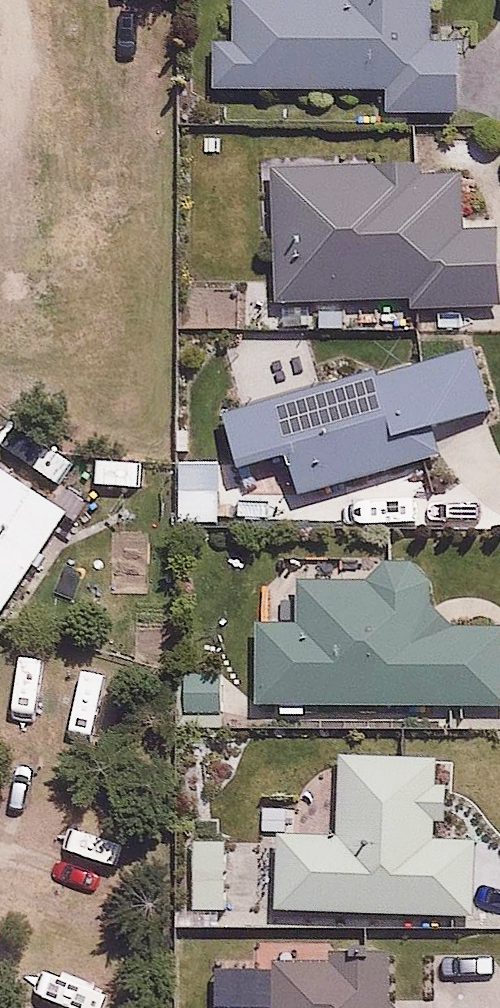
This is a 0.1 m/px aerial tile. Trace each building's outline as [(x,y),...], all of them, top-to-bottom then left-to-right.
[(217,88),(384,88),(384,110),(470,110),(470,37),(434,37),(434,0),(237,0),(237,32),(217,32),(217,88)] [(281,301),(414,296),(415,312),(499,309),(499,221),(466,222),(465,174),(415,176),(414,164),(276,169),(281,301)] [(378,361),(215,408),(233,470),(287,455),(298,494),(449,451),(440,421),(490,407),(471,343),(380,370),(378,361)] [(227,479),(170,480),(171,530),(228,529),(227,479)] [(0,487),(0,592),(49,519),(0,487)] [(227,630),(228,723),(481,719),(480,634),(400,635),(400,588),(270,589),(270,629),(227,630)] [(251,850),(249,929),(450,933),(452,856),(408,855),(410,783),(304,781),(303,851),(251,850)] [(242,976),(243,1007),(362,1007),(360,971),(242,976)]
